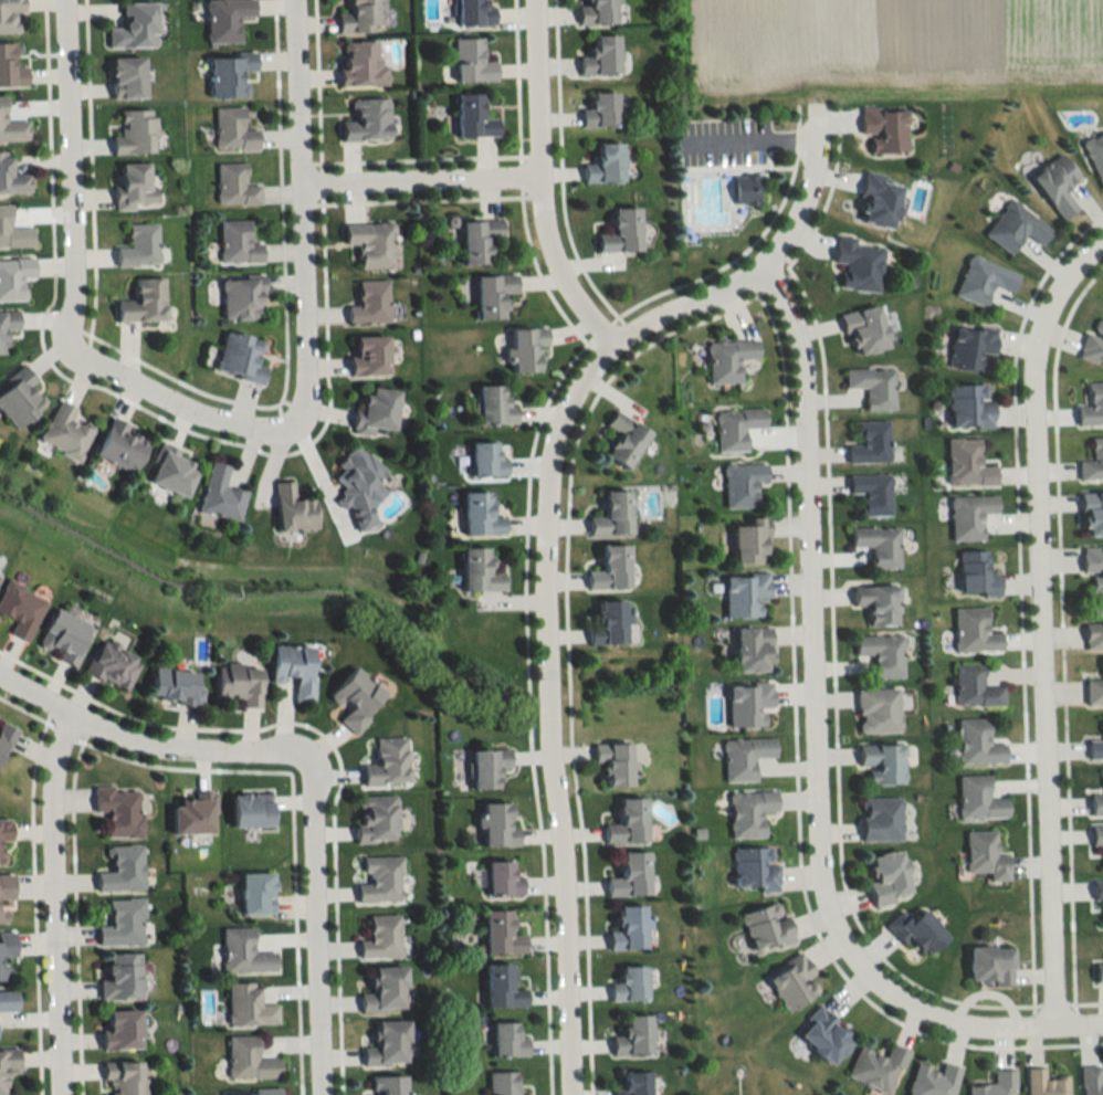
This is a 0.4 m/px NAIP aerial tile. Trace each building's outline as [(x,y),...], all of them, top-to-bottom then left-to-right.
[(23,34),(23,0),(0,0),(0,35),(23,34)] [(239,19),(255,18),(254,0),(209,0),(206,0),(208,45),(240,44),(239,19)] [(348,13),(338,13),(338,33),(385,33),(385,0),(348,0),(348,13)] [(457,26),(494,26),(494,3),(482,3),(482,0),(457,0),(457,26)] [(588,6),(579,6),(579,24),(616,25),(617,0),(588,0),(588,6)] [(108,29),(108,48),(156,47),(156,3),(122,4),(122,28),(108,29)] [(619,76),(619,36),(593,36),(593,56),(580,56),(580,76),(619,76)] [(455,82),(496,82),(496,62),(483,62),(483,39),(455,39),(455,82)] [(385,88),(385,42),(340,42),(341,88),(385,88)] [(14,67),(14,44),(0,44),(0,89),(26,89),(26,67),(14,67)] [(210,98),(246,98),(246,73),(256,72),(255,56),(210,56),(210,98)] [(112,59),(112,100),(144,100),(144,59),(112,59)] [(581,128),(617,128),(617,93),(591,93),(591,109),(581,109),(581,128)] [(456,95),(457,138),(498,137),(498,119),(482,119),(482,95),(456,95)] [(28,142),(28,121),(5,122),(5,97),(0,97),(0,142),(28,142)] [(341,142),(390,141),(389,99),(352,100),(353,122),(341,122),(341,142)] [(907,107),(861,107),(861,133),(871,133),(871,151),(907,151),(907,107)] [(258,130),(244,130),(244,109),(215,109),(215,152),(258,152),(258,130)] [(119,111),(119,135),(112,135),(112,154),(154,154),(154,111),(119,111)] [(1102,189),(1102,132),(1083,139),(1101,190),(1102,189)] [(583,164),(583,182),(622,181),(622,144),(596,145),(596,164),(583,164)] [(1063,219),(1078,207),(1063,190),(1080,176),(1060,152),(1030,178),(1063,219)] [(30,175),(10,176),(10,153),(0,153),(0,195),(30,195),(30,175)] [(117,164),(117,208),(152,207),(151,164),(117,164)] [(246,165),(217,165),(217,204),(260,204),(260,185),(246,185),(246,165)] [(894,228),(902,178),(864,172),(856,221),(894,228)] [(758,204),(758,175),(734,175),(734,204),(758,204)] [(1042,245),(1053,230),(1010,198),(984,234),(1011,254),(1026,233),(1042,245)] [(10,204),(0,204),(0,247),(32,246),(31,227),(10,227),(10,204)] [(638,207),(613,207),(613,234),(597,234),(597,252),(638,252),(638,207)] [(502,219),(461,220),(462,264),(490,264),(489,239),(502,239),(502,219)] [(261,243),(250,243),(250,221),(219,221),(219,263),(261,263),(261,243)] [(116,246),(116,265),(157,265),(157,223),(127,223),(127,246),(116,246)] [(344,223),(344,244),(358,244),(359,270),(393,269),(392,223),(344,223)] [(855,246),(855,238),(836,237),(834,264),(844,265),(843,290),(880,292),(883,247),(855,246)] [(954,296),(985,307),(993,284),(1013,291),(1020,273),(969,255),(954,296)] [(22,300),(22,278),(33,277),(33,258),(0,259),(0,301),(22,300)] [(476,275),(477,319),(504,318),(503,294),(516,294),(516,274),(476,275)] [(163,277),(133,278),(134,299),(116,300),(117,322),(164,320),(163,277)] [(222,319),(261,319),(261,279),(222,279),(222,319)] [(387,280),(357,280),(357,305),(347,305),(347,323),(387,323),(387,280)] [(888,347),(879,305),(840,314),(844,333),(852,332),(857,354),(888,347)] [(5,353),(4,330),(17,330),(17,310),(0,310),(0,353),(5,353)] [(1092,316),(1080,358),(1102,365),(1102,319),(1092,316)] [(996,328),(953,324),(949,366),(992,370),(996,328)] [(511,328),(511,371),(539,371),(539,346),(547,346),(547,328),(511,328)] [(262,338),(222,331),(215,372),(263,381),(265,365),(258,364),(262,338)] [(388,374),(387,335),(351,335),(351,374),(388,374)] [(708,382),(739,382),(738,359),(758,358),(757,339),(707,340),(708,382)] [(46,405),(31,384),(35,381),(23,365),(0,381),(0,391),(0,392),(0,410),(13,428),(46,405)] [(844,368),(844,388),(865,388),(865,410),(894,410),(894,368),(844,368)] [(1089,405),(1077,406),(1078,425),(1102,424),(1102,382),(1088,382),(1089,405)] [(948,426),(992,426),(992,383),(948,383),(948,426)] [(502,384),(477,384),(477,423),(516,423),(515,401),(503,401),(502,384)] [(354,409),(351,433),(371,434),(372,428),(394,430),(397,389),(365,386),(363,410),(354,409)] [(77,460),(93,429),(72,419),(77,408),(57,399),(37,441),(77,460)] [(764,408),(715,409),(716,451),(746,451),(745,427),(764,427),(764,408)] [(649,430),(614,409),(604,425),(617,433),(604,454),(627,467),(649,430)] [(132,474),(150,436),(110,418),(92,455),(132,474)] [(888,420),(859,420),(859,442),(848,442),(848,462),(888,462),(888,420)] [(1091,460),(1078,460),(1078,479),(1102,479),(1102,437),(1091,438),(1091,460)] [(947,485),(996,485),(996,466),(981,466),(981,439),(947,439),(947,485)] [(471,476),(507,476),(507,456),(498,456),(498,441),(471,441),(471,476)] [(377,525),(372,508),(386,490),(376,483),(386,470),(353,443),(336,464),(338,470),(336,473),(341,492),(335,500),(343,507),(350,505),(357,531),(377,525)] [(184,497),(200,461),(159,444),(144,480),(184,497)] [(245,491),(223,487),(227,465),(208,461),(197,513),(239,521),(245,491)] [(724,508),(757,508),(757,484),(766,484),(766,463),(723,463),(724,508)] [(848,493),(860,493),(860,516),(890,516),(890,475),(848,475),(848,493)] [(274,482),(277,532),(316,529),(314,498),(293,499),(291,481),(274,482)] [(630,490),(604,490),(604,517),(589,517),(589,534),(630,534),(630,490)] [(491,491),(464,491),(464,535),(504,535),(504,516),(491,516),(491,491)] [(1082,536),(1102,536),(1102,492),(1082,492),(1082,536)] [(982,514),(997,513),(997,496),(950,497),(951,541),(982,541),(982,514)] [(733,562),(767,562),(767,517),(733,517),(733,562)] [(849,527),(850,547),(871,546),(872,570),(899,569),(898,526),(849,527)] [(587,589),(628,588),(628,544),(601,545),(602,571),(587,571),(587,589)] [(487,547),(461,547),(461,591),(504,591),(504,574),(487,574),(487,547)] [(1081,547),(1082,573),(1091,573),(1091,591),(1102,591),(1102,547),(1081,547)] [(959,551),(959,595),(999,594),(999,574),(987,574),(987,551),(959,551)] [(724,574),(725,618),(762,617),(761,599),(769,599),(768,573),(724,574)] [(47,598),(6,579),(0,593),(0,614),(14,621),(8,633),(27,642),(47,598)] [(868,625),(898,625),(898,585),(853,586),(853,606),(868,606),(868,625)] [(625,600),(597,600),(597,626),(589,626),(589,644),(625,644),(625,600)] [(1085,604),(1085,647),(1102,647),(1102,604),(1085,604)] [(91,624),(53,608),(35,649),(73,665),(91,624)] [(954,609),(955,653),(1001,652),(1001,633),(987,633),(987,608),(954,609)] [(736,673),(771,672),(771,628),(736,628),(736,673)] [(854,656),(872,655),(872,679),(902,679),(901,635),(854,636),(854,656)] [(142,658),(99,638),(83,671),(126,691),(142,658)] [(312,703),(313,646),(271,645),(271,678),(294,679),(294,702),(312,703)] [(259,704),(260,664),(217,664),(217,704),(259,704)] [(204,685),(197,684),(198,672),(154,666),(149,700),(201,707),(204,685)] [(955,705),(1003,706),(1003,687),(983,686),(983,666),(955,666),(955,705)] [(363,716),(383,693),(354,667),(329,695),(346,711),(338,720),(354,735),(367,720),(363,716)] [(1102,704),(1102,680),(1085,680),(1085,704),(1102,704)] [(773,707),(772,683),(727,684),(728,727),(764,726),(764,707),(773,707)] [(856,689),(856,733),(898,733),(898,689),(856,689)] [(1101,740),(1087,740),(1088,759),(1102,758),(1102,715),(1100,715),(1101,740)] [(958,763),(1005,763),(1004,743),(989,743),(989,719),(957,719),(958,763)] [(0,723),(0,762),(14,729),(0,723)] [(407,737),(375,737),(375,763),(361,763),(361,784),(407,784),(407,737)] [(723,739),(723,782),(755,781),(754,757),(774,757),(774,738),(723,739)] [(631,786),(631,743),(593,743),(593,763),(604,763),(604,786),(631,786)] [(868,784),(903,784),(903,744),(859,744),(859,767),(868,767),(868,784)] [(471,750),(471,789),(497,789),(497,770),(509,770),(509,750),(471,750)] [(957,776),(958,818),(1007,818),(1007,798),(988,798),(988,775),(957,776)] [(94,813),(106,813),(106,838),(140,837),(139,790),(113,790),(113,786),(93,786),(94,813)] [(763,837),(763,812),(776,812),(776,791),(729,792),(730,838),(763,837)] [(231,793),(231,827),(271,827),(271,793),(231,793)] [(1090,814),(1102,814),(1102,794),(1090,794),(1090,814)] [(396,795),(356,796),(356,842),(397,841),(396,795)] [(212,796),(171,796),(171,833),(212,833),(212,796)] [(604,842),(645,841),(645,798),(617,798),(618,823),(604,823),(604,842)] [(861,841),(901,841),(901,798),(861,798),(861,841)] [(481,802),(481,846),(518,846),(518,826),(509,826),(509,802),(481,802)] [(0,820),(0,841),(10,841),(9,820),(0,820)] [(1090,824),(1090,845),(1102,845),(1102,824),(1090,824)] [(965,832),(966,872),(989,871),(989,881),(1008,881),(1007,855),(996,855),(995,830),(965,832)] [(142,891),(141,845),(107,845),(108,871),(96,871),(96,891),(142,891)] [(777,891),(777,847),(734,847),(734,891),(777,891)] [(866,856),(874,905),(910,899),(902,850),(866,856)] [(607,896),(649,895),(647,851),(620,851),(621,877),(607,878),(607,896)] [(402,901),(401,856),(362,857),(362,883),(357,883),(357,902),(402,901)] [(522,874),(513,874),(513,861),(486,861),(486,895),(522,895),(522,874)] [(273,914),(272,873),(240,873),(240,914),(273,914)] [(4,923),(3,900),(12,900),(12,874),(0,874),(0,923),(4,923)] [(1093,880),(1093,903),(1102,903),(1102,880),(1093,880)] [(142,899),(108,899),(108,926),(97,926),(97,946),(143,945),(142,899)] [(795,942),(783,901),(740,913),(752,955),(795,942)] [(608,931),(608,949),(646,949),(646,905),(618,906),(618,931),(608,931)] [(888,923),(922,959),(947,936),(921,907),(908,918),(901,910),(888,923)] [(484,953),(524,953),(524,935),(511,935),(511,910),(484,910),(484,953)] [(368,940),(359,940),(359,957),(400,957),(400,915),(368,915),(368,940)] [(221,928),(222,972),(275,972),(275,952),(254,952),(253,927),(221,928)] [(9,980),(9,967),(1,967),(1,958),(14,958),(14,931),(0,932),(0,980),(9,980)] [(969,946),(969,984),(1012,984),(1012,946),(969,946)] [(764,977),(788,1013),(824,990),(800,953),(764,977)] [(140,954),(106,954),(106,980),(99,980),(99,999),(140,999),(140,954)] [(1102,983),(1102,963),(1095,964),(1095,983),(1102,983)] [(485,964),(486,1007),(526,1006),(526,990),(511,990),(511,964),(485,964)] [(373,993),(360,993),(360,1012),(405,1011),(404,966),(373,967),(373,993)] [(610,1000),(646,1000),(646,966),(620,966),(620,983),(610,983),(610,1000)] [(257,983),(226,983),(227,1025),(277,1024),(277,1005),(258,1005),(257,983)] [(16,1011),(16,990),(0,990),(0,1011),(16,1011)] [(821,1005),(796,1032),(830,1065),(856,1039),(821,1005)] [(139,1011),(102,1011),(102,1049),(139,1049),(139,1011)] [(612,1054),(651,1054),(651,1015),(624,1015),(624,1035),(612,1035),(612,1054)] [(362,1046),(362,1065),(407,1065),(407,1020),(374,1020),(374,1046),(362,1046)] [(492,1022),(492,1056),(528,1056),(528,1037),(517,1037),(517,1022),(492,1022)] [(228,1078),(279,1078),(279,1058),(257,1058),(257,1036),(228,1036),(228,1078)] [(859,1046),(847,1076),(890,1094),(909,1051),(891,1043),(885,1057),(859,1046)] [(6,1070),(18,1070),(18,1049),(0,1050),(0,1094),(6,1094),(6,1070)] [(109,1094),(143,1094),(143,1061),(102,1061),(102,1080),(109,1080),(109,1094)] [(961,1067),(941,1063),(939,1069),(916,1063),(908,1094),(954,1094),(961,1067)] [(1081,1094),(1102,1094),(1102,1079),(1099,1079),(1098,1066),(1080,1067),(1081,1094)] [(1026,1094),(1068,1094),(1067,1078),(1045,1079),(1044,1068),(1026,1069),(1026,1094)] [(993,1070),(993,1085),(968,1085),(968,1094),(1013,1094),(1013,1070),(993,1070)] [(488,1094),(529,1094),(517,1094),(516,1071),(488,1072),(488,1094)] [(619,1071),(619,1094),(649,1094),(649,1071),(619,1071)] [(371,1094),(406,1094),(406,1075),(371,1076),(371,1094)]
